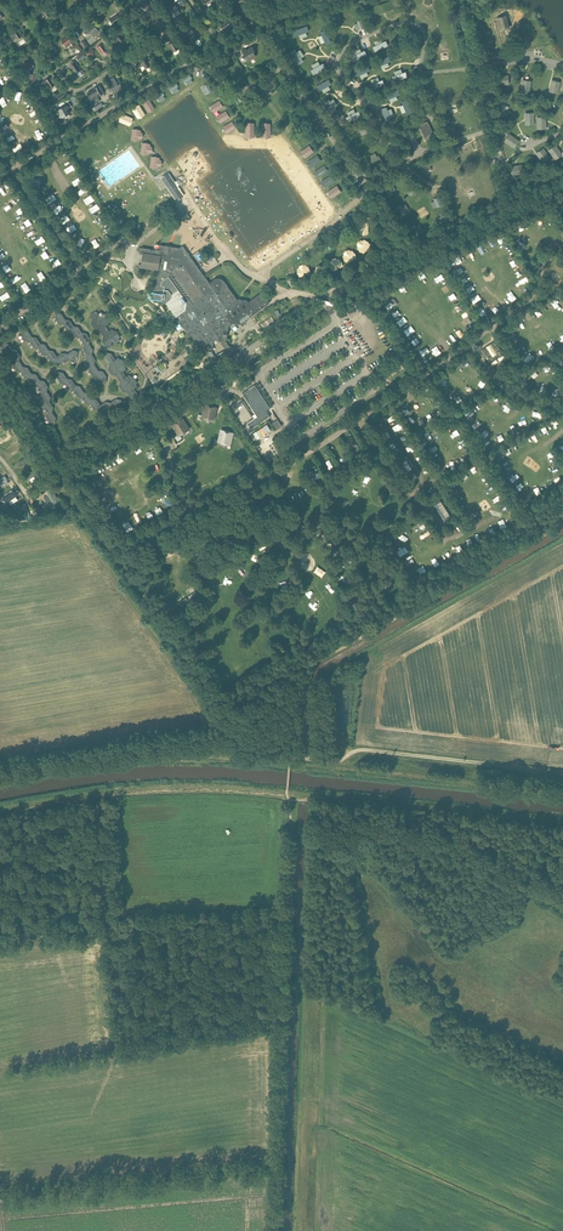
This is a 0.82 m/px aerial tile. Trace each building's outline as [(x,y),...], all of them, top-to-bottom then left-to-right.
[(138,1),(145,10),(153,5),(150,0),(140,0),(138,1)] [(375,16),(392,10),(389,2),(372,8),(375,16)] [(166,8),(174,19),(181,14),(174,3),(166,8)] [(52,14),(46,6),(40,11),(45,18),(52,14)] [(241,19),(243,18),(237,9),(235,10),(241,19)] [(122,20),(117,13),(109,19),(114,25),(122,20)] [(343,13),(330,17),(332,22),(345,18),(343,13)] [(354,15),(358,28),(363,27),(359,13),(354,15)] [(158,31),(165,26),(158,15),(150,20),(158,31)] [(510,27),(507,15),(498,18),(500,26),(501,30),(510,27)] [(228,19),(220,25),(224,31),(232,26),(231,25),(236,21),(234,18),(229,21),(228,19)] [(88,30),(86,31),(88,34),(90,33),(91,34),(92,33),(95,32),(96,33),(99,31),(98,30),(94,23),(87,28),(88,30)] [(295,36),(309,31),(307,26),(294,31),(295,36)] [(190,27),(183,32),(190,43),(198,38),(190,27)] [(23,36),(17,28),(11,32),(11,33),(16,40),(23,36)] [(320,32),(326,45),(331,42),(325,29),(320,32)] [(125,38),(120,31),(114,35),(119,42),(125,38)] [(67,35),(61,40),(65,46),(71,42),(67,35)] [(86,48),(90,45),(85,39),(81,43),(86,48)] [(175,40),(168,44),(173,52),(175,55),(181,51),(179,49),(180,48),(175,40)] [(385,40),(373,46),(375,51),(388,45),(385,40)] [(103,43),(97,47),(101,54),(108,49),(103,43)] [(240,49),(238,46),(228,51),(231,55),(240,49)] [(246,48),(242,51),(248,61),(256,56),(253,51),(254,50),(252,47),(247,50),(246,48)] [(303,61),(295,49),(291,53),(299,64),(303,61)] [(364,50),(351,56),(354,61),(366,55),(364,50)] [(79,55),(77,57),(79,61),(82,59),(86,56),(82,52),(78,54),(79,55)] [(34,63),(29,55),(20,61),(26,71),(34,66),(32,64),(34,63)] [(377,67),(390,61),(388,56),(375,62),(377,67)] [(142,61),(136,65),(138,69),(144,65),(145,68),(147,67),(147,68),(151,65),(151,64),(152,64),(155,62),(153,59),(150,61),(148,57),(142,60),(142,61)] [(76,61),(70,66),(75,74),(81,69),(76,61)] [(324,63),(311,70),(314,75),(326,68),(324,63)] [(356,76),(369,70),(367,65),(354,71),(356,76)] [(405,72),(392,76),(394,81),(407,77),(405,72)] [(117,74),(110,78),(115,86),(112,88),(115,93),(122,89),(122,87),(120,83),(122,83),(117,74)] [(44,80),(40,83),(44,88),(48,85),(49,87),(51,86),(54,84),(55,83),(50,76),(44,80)] [(192,76),(179,80),(180,85),(194,81),(192,76)] [(509,84),(509,76),(496,76),(496,84),(509,84)] [(531,81),(522,79),(520,92),(530,93),(531,81)] [(319,91),(331,84),(329,80),(316,86),(319,91)] [(382,80),(369,85),(371,90),(384,85),(382,80)] [(552,80),(549,91),(558,94),(561,82),(552,80)] [(171,91),(173,90),(175,93),(182,89),(177,82),(169,87),(171,91)] [(207,82),(202,84),(210,97),(214,94),(207,82)] [(93,88),(93,89),(87,93),(91,100),(104,93),(100,84),(93,88)] [(272,95),(277,90),(273,85),(267,89),(272,95)] [(168,87),(156,95),(158,99),(160,98),(171,91),(168,87)] [(386,100),(399,95),(397,89),(384,95),(386,100)] [(65,90),(54,98),(56,102),(68,94),(65,90)] [(328,98),(324,102),(332,114),(337,110),(328,98)] [(148,99),(143,102),(147,110),(153,107),(148,99)] [(402,101),(407,114),(412,112),(407,99),(402,101)] [(220,101),(213,105),(216,110),(223,106),(220,101)] [(72,106),(69,102),(55,110),(60,119),(70,113),(67,109),(72,106)] [(507,115),(505,103),(496,104),(498,116),(507,115)] [(139,105),(133,109),(137,116),(143,113),(139,105)] [(391,120),(386,107),(381,109),(386,122),(391,120)] [(226,111),(219,115),(222,121),(229,117),(226,111)] [(358,111),(346,117),(348,122),(361,116),(358,111)] [(525,113),(525,125),(535,125),(534,112),(525,113)] [(123,115),(120,121),(127,125),(130,118),(123,115)] [(537,117),(537,129),(547,129),(546,116),(537,117)] [(233,122),(225,126),(229,131),(236,127),(233,122)] [(433,134),(427,122),(419,125),(425,138),(433,134)] [(365,125),(352,131),(354,136),(367,130),(365,125)] [(133,129),(132,140),(138,141),(139,139),(142,139),(143,133),(140,133),(140,130),(133,129)] [(38,130),(32,132),(35,141),(41,139),(38,130)] [(519,141),(510,135),(509,137),(508,136),(504,141),(514,148),(519,141)] [(143,143),(141,154),(148,155),(148,153),(151,153),(152,147),(149,146),(150,144),(143,143)] [(556,144),(548,150),(555,160),(562,154),(556,144)] [(310,145),(303,150),(307,155),(314,150),(310,145)] [(544,148),(536,153),(543,164),(551,158),(544,148)] [(379,156),(365,152),(364,157),(377,161),(379,156)] [(317,155),(310,160),(313,165),(321,160),(317,155)] [(152,157),(151,168),(157,169),(158,166),(161,167),(162,161),(159,160),(159,158),(152,157)] [(324,165),(317,170),(319,173),(320,175),(328,170),(324,165)] [(524,173),(522,165),(510,167),(511,175),(524,173)] [(183,196),(168,173),(162,178),(177,200),(183,196)] [(331,175),(324,180),(327,185),(335,180),(331,175)] [(76,180),(78,185),(84,183),(82,177),(76,180)] [(396,196),(389,184),(384,187),(391,199),(396,196)] [(423,192),(411,184),(408,189),(420,197),(423,192)] [(337,185),(331,190),(334,195),(341,191),(337,185)] [(11,186),(3,189),(5,196),(14,192),(11,186)] [(445,204),(435,194),(431,197),(441,208),(445,204)] [(12,198),(15,204),(21,200),(17,195),(12,198)] [(396,206),(404,217),(408,214),(400,203),(396,206)] [(19,216),(26,211),(22,205),(15,210),(19,216)] [(417,211),(421,218),(429,213),(425,206),(417,211)] [(100,207),(93,210),(95,216),(102,213),(100,207)] [(27,223),(28,224),(33,220),(29,215),(21,221),(25,226),(27,223)] [(442,219),(430,224),(432,229),(445,224),(442,219)] [(422,232),(413,221),(409,224),(417,235),(422,232)] [(31,235),(39,231),(37,226),(28,229),(31,235)] [(43,243),(43,244),(47,242),(44,235),(35,240),(38,246),(43,243)] [(364,241),(358,249),(363,254),(370,245),(364,241)] [(216,278),(210,282),(183,246),(180,248),(171,247),(171,246),(166,245),(166,246),(160,245),(159,251),(141,248),(140,254),(143,254),(141,265),(138,265),(137,271),(156,274),(152,298),(162,300),(162,302),(166,303),(173,313),(172,320),(179,321),(186,330),(185,339),(193,340),(200,349),(212,351),(214,339),(219,340),(227,351),(229,350),(233,351),(235,355),(239,352),(236,347),(231,346),(231,347),(230,346),(226,341),(229,326),(233,323),(240,324),(270,303),(262,292),(248,302),(247,300),(239,299),(225,280),(223,278),(221,277),(219,277),(217,277),(216,278)] [(48,257),(55,252),(52,248),(45,252),(48,257)] [(352,252),(343,257),(346,263),(356,257),(352,252)] [(3,264),(6,269),(14,264),(10,259),(3,264)] [(339,260),(329,266),(333,272),(342,266),(339,260)] [(309,268),(298,270),(299,277),(310,275),(309,268)] [(325,268),(315,272),(317,278),(327,275),(325,268)] [(40,280),(47,278),(44,271),(37,274),(40,280)] [(16,274),(12,278),(16,283),(20,280),(16,274)] [(290,277),(287,280),(292,287),(295,284),(290,277)] [(23,281),(20,290),(26,292),(29,283),(23,281)] [(98,314),(96,311),(91,315),(92,318),(91,322),(93,325),(107,317),(105,313),(103,314),(101,312),(98,314)] [(61,314),(56,312),(55,317),(59,323),(64,324),(65,319),(61,314)] [(107,317),(93,325),(95,328),(100,329),(102,332),(107,328),(106,326),(109,323),(108,321),(109,320),(107,317)] [(70,320),(65,319),(64,324),(67,330),(72,331),(73,326),(70,320)] [(78,327),(73,326),(72,331),(76,337),(80,338),(82,333),(78,327)] [(107,328),(102,332),(103,335),(102,340),(104,342),(118,333),(116,330),(114,331),(113,329),(109,331),(107,328)] [(30,333),(24,337),(26,341),(30,342),(32,337),(30,333)] [(86,334),(82,333),(80,338),(84,343),(89,344),(90,339),(86,334)] [(120,337),(118,334),(104,343),(106,345),(111,346),(112,342),(117,343),(120,341),(119,338),(120,337)] [(36,338),(32,337),(30,342),(34,347),(39,348),(40,343),(36,338)] [(499,339),(482,349),(490,362),(503,354),(497,344),(501,342),(499,339)] [(8,344),(3,343),(2,348),(6,353),(11,354),(12,349),(8,344)] [(45,344),(40,343),(39,348),(43,354),(47,355),(48,350),(45,344)] [(16,350),(12,349),(11,354),(14,360),(19,361),(20,356),(16,350)] [(48,350),(47,355),(51,361),(56,362),(57,357),(53,351),(48,350)] [(57,357),(56,362),(60,363),(66,359),(67,354),(62,353),(57,357)] [(107,353),(106,358),(109,363),(108,368),(110,371),(124,362),(122,358),(120,359),(119,357),(115,359),(112,354),(107,353)] [(19,361),(14,360),(13,365),(17,371),(22,372),(23,367),(19,361)] [(124,362),(110,371),(112,374),(117,375),(119,378),(124,374),(123,371),(126,369),(125,367),(126,366),(124,362)] [(160,371),(166,366),(163,362),(157,366),(160,371)] [(94,365),(89,364),(88,369),(92,375),(97,376),(98,371),(94,365)] [(27,368),(23,367),(22,372),(25,377),(30,378),(31,373),(27,368)] [(103,372),(98,371),(97,376),(101,381),(106,382),(107,378),(103,372)] [(61,383),(66,384),(67,379),(63,373),(58,372),(57,377),(61,383)] [(36,374),(31,373),(30,378),(34,384),(38,385),(40,380),(36,374)] [(124,374),(119,378),(121,381),(120,385),(121,388),(135,379),(133,376),(131,377),(130,375),(126,377),(124,374)] [(69,389),(74,390),(75,385),(72,380),(67,379),(66,384),(69,389)] [(135,379),(121,388),(123,391),(128,392),(132,398),(136,399),(137,394),(134,388),(137,386),(136,384),(138,383),(135,379)] [(44,381),(40,380),(38,385),(42,391),(47,392),(48,387),(44,381)] [(78,396),(82,397),(84,392),(80,386),(75,385),(74,390),(78,396)] [(270,408),(255,385),(242,393),(257,417),(246,423),(250,429),(270,417),(266,411),(270,408)] [(47,392),(42,391),(41,396),(45,401),(50,402),(51,397),(47,392)] [(86,403),(91,404),(92,399),(88,393),(84,392),(82,397),(86,403)] [(92,399),(91,404),(94,409),(99,410),(100,405),(97,400),(92,399)] [(116,399),(111,403),(110,408),(114,409),(120,405),(121,400),(116,399)] [(50,402),(45,401),(44,406),(47,411),(52,412),(53,408),(50,402)] [(106,402),(100,405),(99,410),(104,411),(110,408),(111,403),(106,402)] [(217,407),(205,404),(202,416),(214,419),(217,407)] [(47,411),(46,416),(50,422),(55,423),(56,418),(52,412),(47,411)] [(183,418),(172,425),(179,436),(189,429),(183,418)] [(276,429),(282,426),(277,419),(272,423),(276,429)] [(267,424),(253,433),(257,439),(271,431),(267,424)] [(0,432),(0,441),(8,435),(4,429),(0,432)] [(233,433),(221,429),(218,442),(230,445),(233,433)] [(15,444),(3,452),(6,456),(14,450),(17,454),(20,451),(15,444)] [(29,464),(25,458),(15,465),(17,468),(18,466),(20,469),(29,464)] [(36,470),(24,478),(26,481),(30,479),(32,482),(36,479),(34,476),(38,473),(36,470)] [(8,479),(5,474),(0,478),(0,485),(8,479)] [(0,488),(4,493),(10,489),(8,486),(7,487),(5,485),(0,488)] [(15,490),(1,499),(4,504),(7,507),(11,504),(18,500),(15,496),(18,494),(15,490)] [(47,495),(43,497),(48,504),(47,505),(49,508),(57,503),(55,499),(49,490),(46,492),(47,495)] [(441,501),(437,504),(446,517),(450,515),(441,501)] [(195,591),(188,595),(191,600),(198,595),(195,591)] [(188,602),(185,598),(179,602),(182,606),(188,602)]
